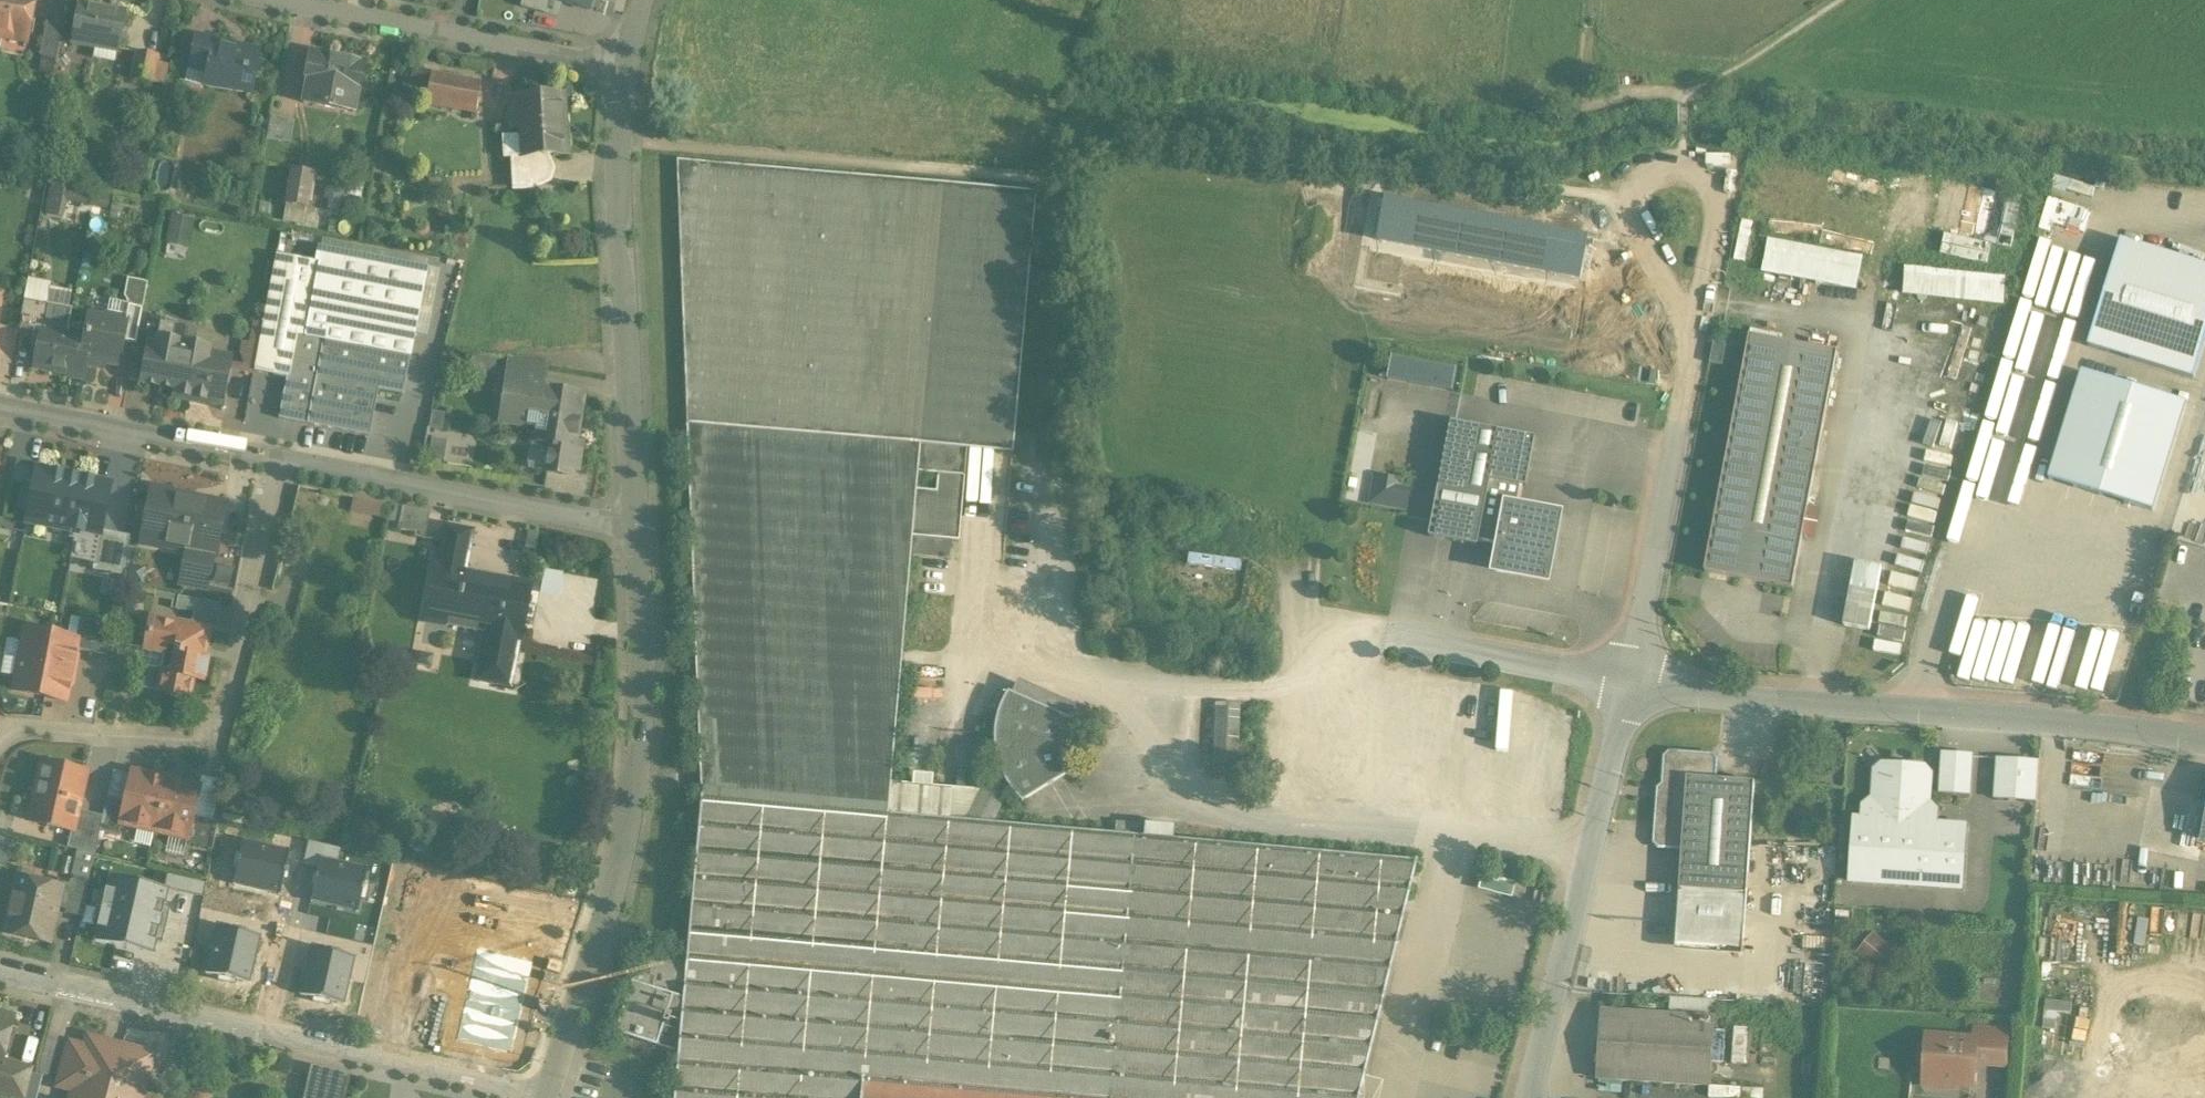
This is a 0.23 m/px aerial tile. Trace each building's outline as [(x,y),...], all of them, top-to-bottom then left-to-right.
[(1,41),(5,37),(26,41),(34,0),(0,0),(0,41),(1,41)] [(592,0),(545,0),(588,13),(592,0)] [(125,16),(78,8),(71,44),(94,49),(94,45),(118,50),(125,16)] [(62,28),(46,25),(39,60),(55,63),(62,28)] [(212,44),(195,41),(190,67),(207,71),(212,44)] [(236,48),(212,44),(207,71),(204,84),(232,89),(231,91),(251,95),(258,57),(235,53),(236,48)] [(364,61),(312,51),(302,103),(354,113),(364,61)] [(157,59),(137,55),(132,81),(152,85),(155,68),(157,59)] [(164,70),(155,68),(152,84),(162,86),(166,67),(165,67),(164,70)] [(479,83),(413,71),(408,99),(474,111),(479,83)] [(559,98),(517,100),(508,101),(510,130),(519,129),(519,135),(503,136),(505,157),(511,156),(513,188),(528,187),(528,180),(538,183),(547,179),(550,170),(545,161),(545,154),(561,153),(561,154),(567,154),(566,133),(567,133),(567,131),(561,131),(559,98)] [(301,108),(274,104),(270,124),(297,129),(301,108)] [(1035,192),(676,160),(700,795),(700,797),(887,814),(889,784),(911,536),(917,472),(919,445),(965,449),(1012,453),(1035,192)] [(2019,247),(2031,193),(1910,166),(1898,219),(1952,231),(1947,252),(1994,262),(1998,242),(2019,247)] [(312,173),(291,170),(285,204),(285,205),(283,220),(302,223),(305,208),(306,208),(312,173)] [(345,198),(346,172),(331,172),(330,197),(345,198)] [(90,219),(90,209),(115,209),(115,188),(52,188),(52,219),(90,219)] [(1588,239),(1387,201),(1379,243),(1580,281),(1588,239)] [(176,211),(171,240),(193,244),(198,215),(176,211)] [(1861,257),(1769,240),(1763,268),(1856,286),(1861,257)] [(2120,240),(2087,346),(2100,349),(2099,350),(2194,379),(2204,343),(2204,266),(2120,240)] [(427,268),(317,247),(314,263),(316,263),(302,335),(410,356),(420,303),(425,277),(427,268)] [(2049,287),(2080,298),(2091,264),(2060,254),(2049,287)] [(255,365),(254,371),(248,370),(247,371),(286,378),(294,334),(302,335),(316,263),(314,263),(276,256),(258,347),(255,365)] [(1912,263),(1909,292),(2011,303),(2014,274),(1912,263)] [(133,277),(128,298),(148,302),(152,281),(133,277)] [(439,279),(425,277),(420,303),(433,306),(439,279)] [(2036,309),(2043,290),(2033,286),(2026,306),(2036,309)] [(41,305),(23,301),(18,329),(36,333),(41,305)] [(71,310),(46,305),(42,331),(41,331),(34,369),(65,375),(64,378),(79,381),(80,378),(82,378),(84,365),(88,341),(84,340),(66,337),(71,310)] [(142,309),(128,306),(125,320),(126,320),(122,342),(135,345),(142,309)] [(104,321),(88,318),(84,340),(88,341),(84,365),(92,366),(97,362),(114,365),(118,363),(122,342),(126,320),(125,320),(109,317),(104,321)] [(2016,347),(2055,354),(2059,332),(2051,330),(2049,340),(2028,337),(2030,323),(2021,321),(2016,347)] [(189,328),(160,323),(157,341),(185,346),(189,328)] [(302,335),(294,334),(286,378),(278,419),(369,436),(378,390),(402,394),(410,356),(302,335)] [(1837,352),(1749,336),(1705,572),(1792,589),(1837,352)] [(185,346),(157,341),(156,345),(149,344),(141,382),(175,389),(174,396),(194,399),(194,397),(222,403),(228,365),(205,361),(207,350),(185,346)] [(1726,345),(1714,343),(1710,364),(1722,366),(1726,345)] [(258,347),(243,344),(241,353),(246,363),(255,365),(258,347)] [(1398,376),(1463,390),(1468,366),(1404,352),(1398,376)] [(544,367),(510,361),(506,385),(540,390),(544,367)] [(2186,404),(2082,372),(2049,480),(2153,512),(2186,404)] [(540,390),(506,385),(505,392),(519,394),(514,424),(534,428),(532,439),(550,442),(545,472),(567,475),(568,466),(577,467),(581,445),(575,444),(582,397),(540,390)] [(1929,411),(1907,503),(1959,515),(1981,424),(1929,411)] [(1479,546),(1480,543),(1495,546),(1490,577),(1554,589),(1568,510),(1521,502),(1524,488),(1529,489),(1538,436),(1449,419),(1428,537),(1479,546)] [(434,455),(449,456),(451,437),(437,436),(434,455)] [(965,449),(919,445),(917,472),(963,476),(965,449)] [(110,484),(37,470),(28,519),(79,529),(79,533),(91,535),(99,537),(100,531),(110,484)] [(1417,493),(1399,490),(1402,476),(1378,471),(1373,503),(1414,511),(1417,493)] [(963,476),(917,472),(911,536),(958,540),(963,476)] [(206,588),(212,555),(213,556),(216,542),(223,504),(167,493),(168,489),(151,486),(139,545),(157,548),(157,545),(159,545),(160,543),(185,548),(178,586),(205,592),(206,588)] [(355,511),(391,516),(393,500),(357,496),(355,511)] [(429,512),(401,507),(397,530),(414,533),(413,538),(424,540),(429,512)] [(445,526),(442,542),(434,541),(433,546),(434,558),(439,559),(437,570),(463,575),(472,531),(445,526)] [(129,536),(100,531),(99,537),(91,535),(86,563),(93,564),(92,571),(121,576),(129,536)] [(242,547),(216,542),(213,556),(212,555),(206,588),(233,593),(242,547)] [(437,570),(435,570),(422,635),(442,639),(444,626),(494,635),(518,639),(521,640),(530,588),(463,575),(437,570)] [(195,600),(177,597),(175,610),(193,613),(195,600)] [(217,604),(195,600),(193,613),(191,626),(208,629),(212,630),(217,604)] [(112,625),(79,618),(75,640),(77,640),(75,649),(106,655),(112,625)] [(191,626),(150,618),(144,649),(172,654),(168,672),(161,671),(157,692),(188,698),(192,679),(202,681),(207,659),(203,658),(208,629),(191,626)] [(75,640),(25,630),(13,691),(65,701),(67,688),(70,686),(76,656),(74,653),(75,649),(77,640),(75,640)] [(518,639),(494,635),(488,664),(480,662),(476,681),(509,687),(518,639)] [(992,741),(994,759),(978,792),(964,820),(992,823),(1008,789),(1016,799),(1020,803),(1072,772),(1067,759),(1066,746),(1068,733),(1072,720),(1006,691),(998,707),(993,724),(992,741)] [(1237,705),(1219,704),(1217,759),(1234,760),(1237,705)] [(1946,792),(1979,792),(1979,751),(1947,751),(1946,792)] [(1710,758),(1670,755),(1666,758),(1664,798),(1659,798),(1656,842),(1659,845),(1682,847),(1687,778),(1712,780),(1713,761),(1710,758)] [(2002,798),(2045,798),(2045,757),(2002,756),(2002,798)] [(1217,759),(1213,759),(1213,773),(1234,774),(1234,760),(1217,759)] [(85,772),(42,763),(29,821),(70,831),(71,831),(76,810),(85,772)] [(1924,766),(1882,763),(1875,770),(1873,797),(1862,806),(1861,820),(1854,819),(1849,881),(1962,889),(1966,827),(1937,825),(1937,811),(1928,801),(1930,773),(1924,766)] [(157,779),(130,773),(124,801),(119,823),(120,823),(153,831),(165,778),(157,776),(157,779)] [(199,788),(173,782),(173,779),(165,778),(153,831),(186,838),(187,839),(193,817),(199,788)] [(1712,780),(1687,778),(1682,847),(1679,890),(1747,895),(1754,783),(1712,780)] [(978,792),(889,784),(887,814),(964,820),(978,792)] [(107,797),(102,816),(99,832),(117,836),(120,823),(119,823),(124,801),(107,797)] [(700,797),(685,956),(679,1023),(672,1097),(1357,1097),(1415,860),(992,823),(964,820),(887,814),(700,797)] [(102,816),(76,810),(71,831),(70,831),(66,848),(94,854),(99,832),(102,816)] [(217,822),(193,817),(187,839),(186,838),(184,848),(211,854),(217,822)] [(14,862),(19,839),(0,834),(0,859),(14,862)] [(244,842),(235,884),(279,894),(288,852),(244,842)] [(321,859),(337,863),(340,850),(308,842),(303,866),(319,870),(321,859)] [(319,870),(312,901),(357,911),(366,869),(337,863),(321,859),(319,870)] [(88,879),(72,875),(70,882),(64,908),(63,913),(79,917),(88,879)] [(55,886),(17,877),(13,894),(11,894),(6,917),(8,917),(4,933),(48,943),(56,906),(60,887),(55,886)] [(110,877),(96,940),(153,952),(167,889),(110,877)] [(70,882),(57,879),(55,886),(60,887),(56,906),(64,908),(70,882)] [(206,972),(248,982),(258,937),(216,928),(206,972)] [(1864,948),(1884,965),(1899,948),(1879,931),(1864,948)] [(310,949),(301,994),(344,1003),(354,958),(310,949)] [(456,1039),(511,1051),(532,962),(476,949),(467,990),(470,990),(467,1001),(465,1000),(456,1039)] [(685,956),(641,952),(631,982),(630,981),(614,1033),(656,1047),(663,1025),(666,1026),(668,1020),(679,1023),(685,956)] [(2046,1049),(2073,1049),(2075,1000),(2048,999),(2046,1049)] [(1714,1018),(1601,1011),(1597,1079),(1710,1086),(1714,1018)] [(0,1017),(0,1095),(13,1097),(25,1097),(32,1069),(1,1061),(12,1020),(0,1017)] [(2007,1031),(1975,1029),(1974,1040),(1975,1040),(1974,1063),(2005,1065),(2007,1031)] [(1974,1040),(1926,1037),(1924,1074),(1944,1076),(1951,1083),(1972,1085),(1974,1063),(1975,1040),(1974,1040)] [(69,1044),(59,1082),(74,1087),(71,1097),(140,1097),(151,1055),(119,1046),(116,1056),(69,1044)] [(310,1067),(303,1097),(337,1097),(343,1074),(310,1067)]
